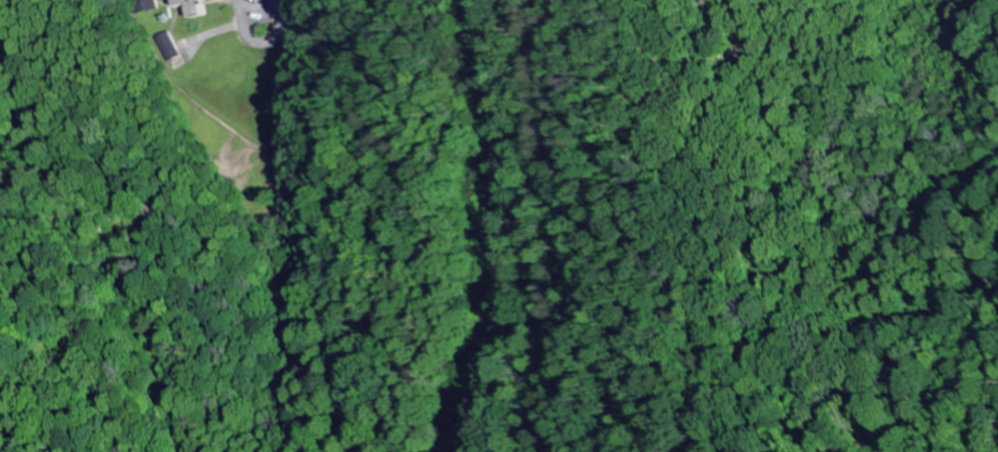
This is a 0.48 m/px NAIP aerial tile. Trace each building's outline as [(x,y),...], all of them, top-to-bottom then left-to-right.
[(159,0),(147,0),(150,13),(162,10),(159,0)] [(220,0),(184,0),(187,12),(191,11),(193,22),(214,17),(211,4),(221,2),(220,0)]
